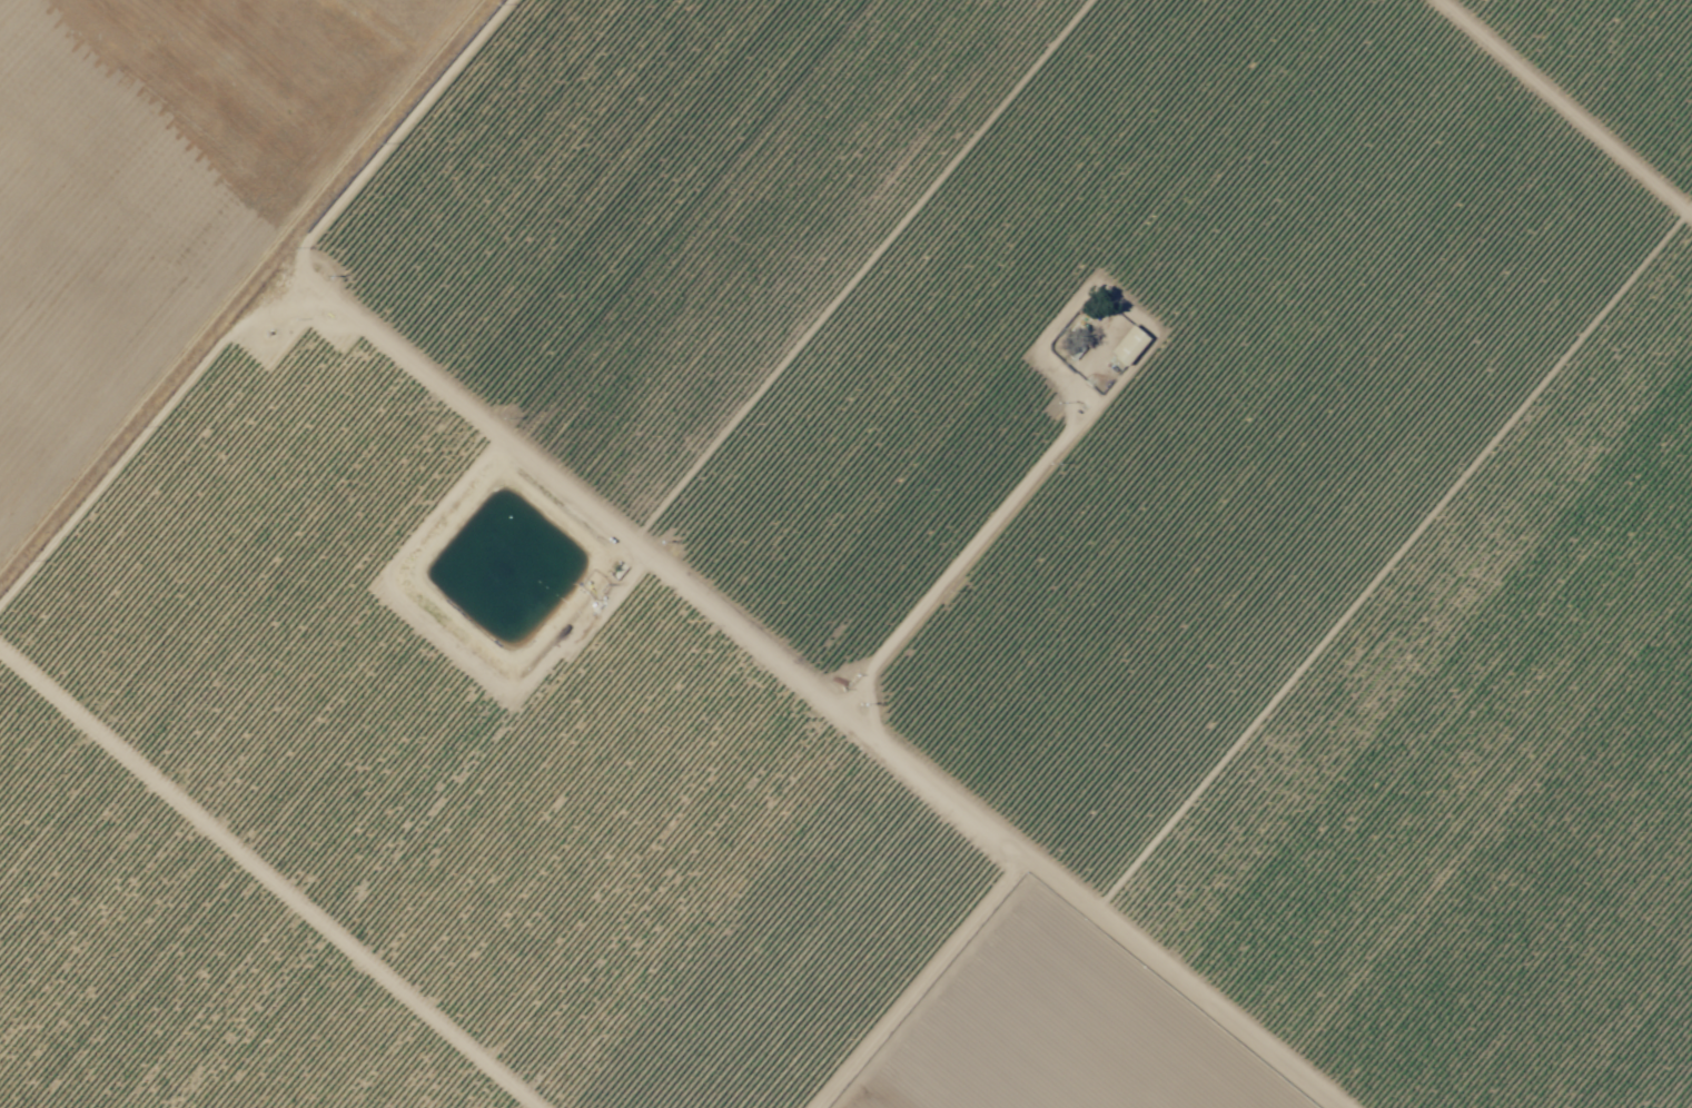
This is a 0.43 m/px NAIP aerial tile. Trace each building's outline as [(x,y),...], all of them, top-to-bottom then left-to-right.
[(1130,324),(1146,337),(1124,364),(1108,349),(1130,324)]
